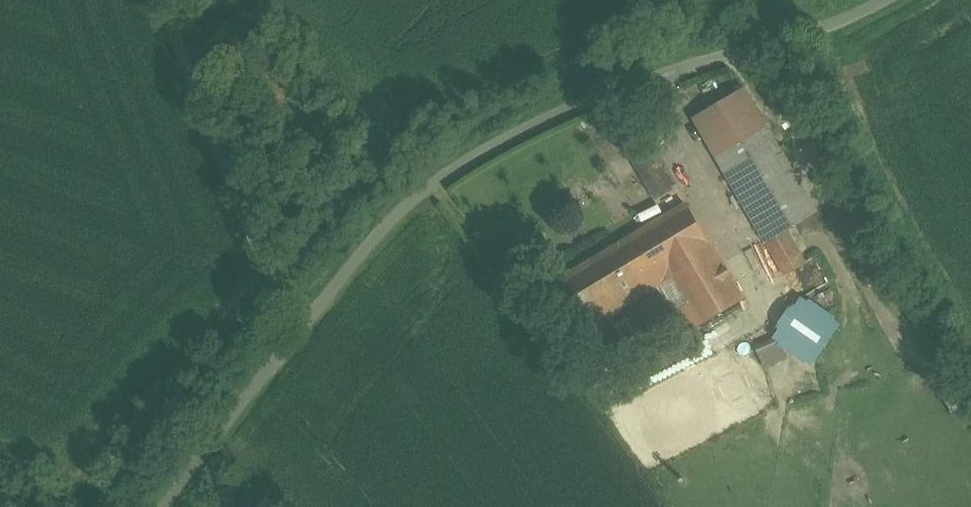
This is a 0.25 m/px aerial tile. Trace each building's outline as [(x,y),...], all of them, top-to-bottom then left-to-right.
[(725,59),(688,79),(786,260),(823,240),(725,59)] [(672,170),(641,110),(627,118),(657,178),(672,170)] [(741,286),(694,191),(627,223),(648,267),(673,255),(699,307),(741,286)] [(623,227),(568,255),(587,294),(643,267),(623,227)] [(827,312),(785,326),(793,351),(836,336),(827,312)] [(688,327),(682,313),(650,328),(657,342),(688,327)] [(770,366),(793,357),(786,340),(763,349),(770,366)]
